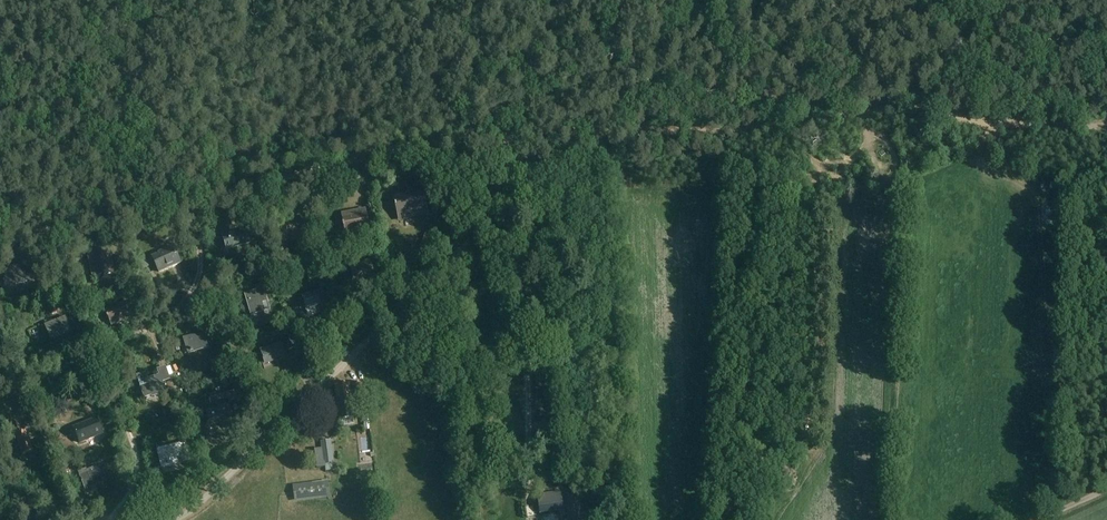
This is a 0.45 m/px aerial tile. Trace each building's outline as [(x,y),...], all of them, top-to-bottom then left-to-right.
[(421,190),(394,197),(399,215),(426,207),(421,190)] [(393,196),(378,200),(384,224),(399,220),(393,196)] [(369,231),(365,213),(342,217),(345,235),(369,231)] [(282,237),(305,233),(301,217),(279,221),(282,237)] [(226,250),(249,243),(245,230),(222,237),(226,250)] [(173,247),(151,256),(158,273),(180,263),(173,247)] [(108,250),(92,253),(97,277),(113,273),(108,250)] [(271,256),(261,259),(265,269),(274,266),(271,256)] [(77,259),(77,275),(91,275),(91,259),(77,259)] [(146,260),(139,263),(142,270),(149,267),(146,260)] [(368,280),(375,278),(370,260),(349,266),(354,283),(368,279),(368,280)] [(5,286),(34,284),(33,268),(4,270),(5,286)] [(255,290),(244,294),(251,316),(264,312),(261,302),(267,301),(262,284),(254,287),(255,290)] [(322,289),(302,296),(306,309),(305,309),(307,315),(309,315),(314,313),(316,311),(314,306),(326,302),(322,289)] [(129,302),(104,312),(108,321),(120,317),(122,322),(135,317),(129,302)] [(47,315),(53,313),(49,306),(44,309),(47,315)] [(1064,310),(1056,310),(1056,323),(1063,323),(1064,310)] [(65,317),(45,325),(51,340),(71,332),(65,317)] [(1064,325),(1055,325),(1054,335),(1064,335),(1064,325)] [(203,332),(182,339),(187,355),(208,348),(203,332)] [(264,365),(286,359),(282,343),(260,349),(264,365)] [(1053,353),(1054,353),(1064,354),(1065,344),(1054,343),(1053,353)] [(544,371),(554,369),(552,358),(542,360),(544,371)] [(53,392),(75,382),(69,370),(48,381),(53,392)] [(165,393),(162,383),(162,382),(160,375),(158,375),(146,379),(145,374),(136,377),(140,387),(143,400),(150,397),(165,393)] [(190,383),(184,378),(182,381),(187,386),(190,383)] [(175,390),(172,381),(166,382),(169,392),(175,390)] [(339,420),(355,418),(353,403),(365,402),(363,383),(354,384),(355,391),(351,391),(350,383),(334,385),(339,420)] [(211,405),(204,408),(208,420),(231,413),(227,400),(230,399),(228,392),(215,397),(215,398),(209,399),(211,405)] [(330,422),(329,406),(319,407),(319,423),(330,422)] [(36,408),(28,411),(31,418),(36,415),(39,414),(36,408)] [(73,427),(79,443),(102,435),(97,419),(73,427)] [(20,433),(16,422),(8,424),(13,435),(11,436),(16,448),(19,447),(22,456),(33,451),(29,442),(31,441),(27,430),(20,433)] [(49,427),(43,429),(45,435),(51,433),(49,427)] [(341,454),(350,453),(350,438),(340,439),(341,454)] [(330,440),(320,442),(321,449),(323,465),(324,465),(332,463),(334,463),(330,440)] [(161,469),(187,463),(183,443),(156,449),(161,469)] [(102,467),(79,476),(84,490),(107,481),(102,467)] [(62,480),(69,477),(66,471),(59,474),(62,480)] [(325,484),(296,488),(297,499),(327,496),(325,484)] [(561,492),(537,496),(540,513),(563,510),(561,492)] [(569,519),(582,519),(579,499),(566,501),(569,519)]
